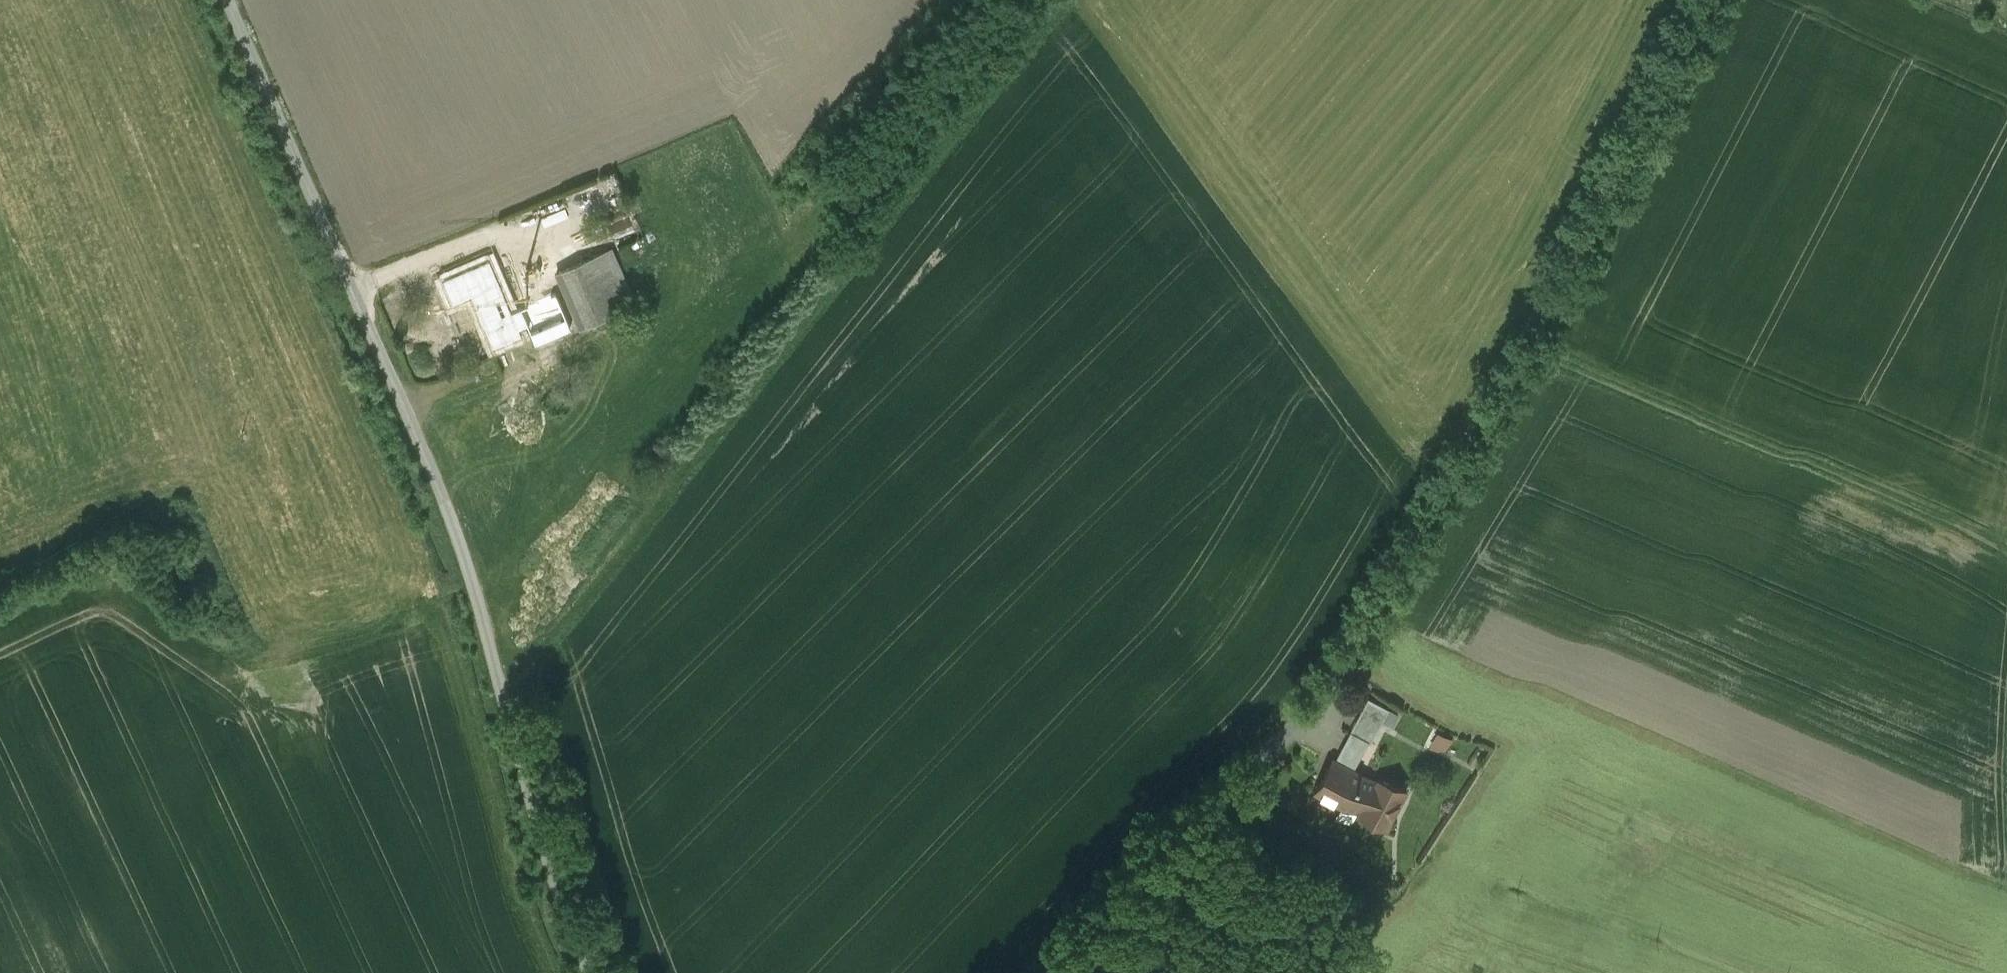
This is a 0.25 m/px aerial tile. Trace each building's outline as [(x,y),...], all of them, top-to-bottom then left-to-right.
[(527,277),(513,240),(466,258),(485,306),(519,293),(514,282),(527,277)] [(611,241),(559,263),(583,319),(634,297),(611,241)] [(1451,734),(1436,726),(1429,739),(1443,747),(1451,734)] [(1374,774),(1332,752),(1331,751),(1313,784),(1315,785),(1339,798),(1357,807),(1374,774)] [(1406,789),(1375,772),(1374,774),(1357,807),(1355,811),(1385,827),(1406,789)] [(1357,807),(1339,798),(1333,811),(1350,820),(1355,811),(1357,807)]
